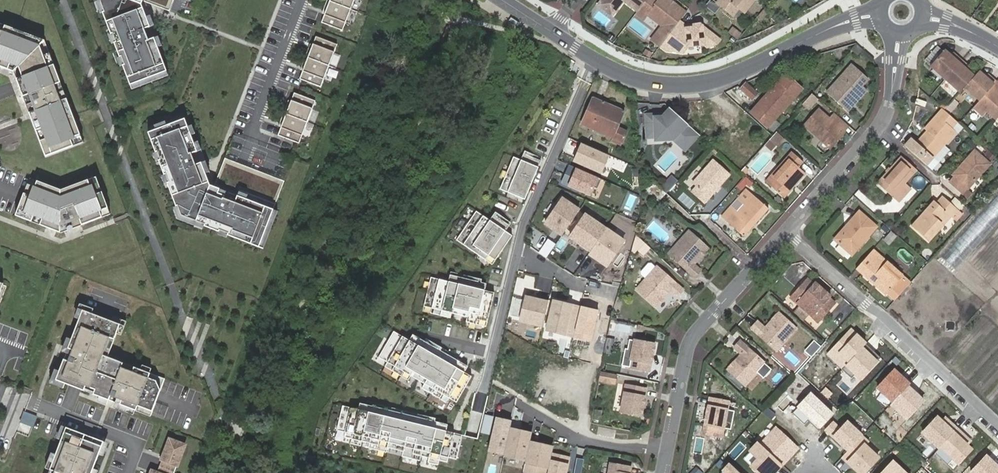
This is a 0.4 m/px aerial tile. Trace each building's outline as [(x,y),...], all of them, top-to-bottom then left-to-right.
[(105,11),(103,11),(111,34),(113,33),(116,41),(115,42),(120,56),(122,56),(125,64),(123,64),(131,84),(167,70),(155,37),(149,39),(147,33),(145,28),(151,26),(142,3),(143,0),(101,0),(105,11)] [(193,19),(200,0),(144,0),(193,19)] [(322,22),(343,30),(355,0),(331,0),(322,22)] [(597,5),(611,16),(618,7),(614,4),(617,0),(602,0),(597,5)] [(637,11),(639,9),(646,0),(622,0),(637,11)] [(656,0),(646,0),(639,9),(646,15),(662,26),(651,40),(659,47),(660,46),(678,22),(685,13),(668,0),(657,0),(656,0)] [(721,6),(717,3),(713,0),(712,0),(706,7),(715,14),(721,6)] [(753,0),(719,0),(717,3),(732,15),(738,7),(744,12),(753,0)] [(637,11),(635,14),(643,19),(646,15),(639,9),(637,11)] [(685,27),(678,22),(660,46),(666,51),(683,56),(688,50),(705,47),(710,49),(719,46),(719,40),(699,25),(685,27)] [(43,40),(0,23),(0,67),(12,71),(29,116),(43,156),(81,142),(43,40)] [(514,28),(524,35),(526,30),(516,24),(514,28)] [(732,27),(729,35),(740,39),(743,32),(732,27)] [(338,44),(317,36),(300,78),(321,87),(338,44)] [(924,67),(941,82),(948,74),(960,62),(952,54),(947,59),(944,55),(939,50),(924,67)] [(948,50),(944,55),(947,59),(952,54),(948,50)] [(948,74),(941,82),(956,95),(962,89),(968,82),(971,79),(963,73),(959,70),(963,65),(960,62),(948,74)] [(959,70),(963,73),(967,69),(963,65),(959,70)] [(850,69),(838,83),(843,87),(830,101),(843,112),(849,105),(854,110),(866,98),(860,92),(867,84),(850,69)] [(977,102),(994,83),(990,78),(986,82),(982,79),(976,73),(971,79),(968,82),(962,89),(977,102)] [(800,90),(785,76),(749,114),(766,129),(768,128),(772,132),(779,125),(773,120),(800,90)] [(993,123),(996,119),(997,118),(997,116),(997,90),(997,88),(997,87),(997,83),(996,81),(994,83),(977,102),(969,111),(978,119),(983,115),(993,123)] [(843,87),(838,83),(825,97),(830,101),(843,87)] [(755,94),(744,84),(738,90),(749,100),(755,94)] [(316,101),(294,92),(278,135),(299,143),(316,101)] [(812,96),(807,102),(812,107),(817,101),(812,96)] [(624,113),(592,98),(580,124),(610,139),(609,143),(619,147),(625,131),(618,127),(624,113)] [(802,106),(808,111),(812,107),(807,102),(802,106)] [(697,111),(704,118),(711,111),(703,104),(697,111)] [(848,117),(854,110),(849,105),(843,112),(848,117)] [(666,118),(673,111),(671,108),(664,116),(666,118)] [(941,112),(937,109),(916,132),(917,134),(910,142),(908,141),(902,148),(923,167),(929,160),(952,134),(948,131),(954,124),(941,112)] [(827,148),(847,126),(834,114),(829,120),(816,110),(802,125),(827,148)] [(699,135),(673,111),(666,118),(664,116),(660,120),(654,114),(647,114),(647,137),(655,137),(658,140),(673,139),(677,143),(683,136),(691,144),(699,135)] [(185,118),(149,132),(156,151),(158,151),(161,159),(159,159),(164,174),(166,173),(169,181),(167,182),(176,206),(178,206),(181,215),(205,224),(204,226),(259,248),(274,210),(214,186),(210,185),(202,162),(196,164),(194,159),(191,153),(197,151),(185,118)] [(776,133),(770,140),(776,145),(778,147),(784,140),(776,133)] [(234,135),(214,186),(274,210),(293,159),(256,144),(234,135)] [(770,140),(766,145),(771,150),(776,145),(770,140)] [(609,155),(581,143),(573,161),(601,174),(609,155)] [(793,183),(795,185),(805,174),(797,168),(801,163),(789,152),(763,180),(784,199),(791,190),(788,187),(793,183)] [(970,152),(948,176),(964,191),(986,167),(970,152)] [(539,167),(513,156),(499,189),(525,200),(539,167)] [(912,171),(897,157),(875,182),(889,194),(886,198),(893,205),(907,190),(901,183),(912,171)] [(706,194),(709,197),(730,175),(711,158),(690,182),(694,186),(688,192),(698,202),(706,194)] [(599,178),(575,168),(567,186),(590,196),(599,178)] [(666,193),(677,181),(672,176),(661,189),(666,193)] [(59,190),(27,178),(13,216),(58,234),(108,215),(94,177),(59,190)] [(872,186),(886,198),(889,194),(875,182),(872,186)] [(661,189),(658,186),(649,196),(661,206),(670,196),(666,193),(661,189)] [(767,208),(746,189),(722,217),(742,237),(767,208)] [(702,206),(709,197),(706,194),(698,202),(702,206)] [(580,209),(562,196),(544,224),(562,236),(580,209)] [(931,205),(908,230),(923,244),(946,220),(949,222),(957,214),(939,199),(933,207),(931,205)] [(512,236),(476,211),(456,240),(492,265),(512,236)] [(846,231),(833,243),(848,257),(874,227),(856,211),(841,227),(846,231)] [(606,227),(585,213),(569,237),(590,251),(606,227)] [(622,253),(633,229),(619,223),(609,247),(622,253)] [(830,240),(833,243),(846,231),(841,227),(830,240)] [(951,282),(997,324),(997,230),(951,282)] [(708,248),(689,232),(669,254),(695,277),(700,271),(693,265),(708,248)] [(650,248),(638,237),(634,248),(643,256),(650,248)] [(903,276),(876,250),(857,270),(885,295),(887,292),(896,300),(911,283),(903,276)] [(641,274),(647,279),(657,267),(651,262),(649,263),(642,271),(641,274)] [(683,290),(657,267),(647,279),(637,289),(656,306),(671,289),(677,296),(683,290)] [(494,293),(430,277),(423,306),(487,322),(494,293)] [(789,295),(804,308),(820,290),(811,282),(805,277),(789,295)] [(811,282),(820,290),(824,286),(814,278),(811,282)] [(820,290),(829,298),(833,295),(824,286),(820,290)] [(820,290),(804,308),(820,321),(836,304),(829,298),(820,290)] [(547,301),(524,296),(518,322),(541,327),(547,301)] [(580,306),(552,300),(545,332),(573,338),(580,306)] [(85,310),(82,309),(55,379),(75,387),(150,417),(151,414),(158,395),(164,378),(107,357),(120,323),(101,316),(85,310)] [(758,321),(752,328),(777,350),(797,328),(780,312),(766,328),(758,321)] [(878,354),(848,328),(825,353),(855,380),(878,354)] [(464,373),(393,332),(378,358),(449,398),(464,373)] [(810,341),(815,345),(820,340),(815,335),(810,341)] [(654,344),(636,341),(631,367),(649,371),(654,344)] [(765,364),(740,341),(734,348),(742,355),(727,370),(745,386),(765,364)] [(911,383),(894,368),(876,387),(893,402),(911,383)] [(610,383),(611,374),(603,372),(601,381),(610,383)] [(617,384),(619,375),(611,374),(610,383),(617,384)] [(646,389),(627,385),(622,412),(640,415),(646,389)] [(729,402),(710,398),(705,424),(724,428),(729,402)] [(447,425),(358,403),(357,410),(343,406),(334,440),(437,464),(447,425)] [(976,442),(940,410),(921,431),(957,463),(976,442)] [(511,421),(495,417),(487,452),(503,456),(511,421)] [(845,419),(830,436),(845,449),(840,456),(859,472),(866,472),(880,457),(866,444),(869,440),(845,419)] [(750,449),(759,458),(752,465),(759,472),(773,472),(801,447),(778,423),(750,449)] [(64,427),(46,472),(89,472),(102,441),(64,427)] [(532,433),(510,428),(502,463),(524,468),(532,433)] [(169,439),(155,472),(173,472),(184,445),(169,439)] [(530,441),(524,468),(523,472),(548,472),(553,446),(530,441)] [(552,453),(548,472),(567,472),(571,457),(552,453)] [(612,464),(610,472),(629,472),(630,467),(612,464)]
